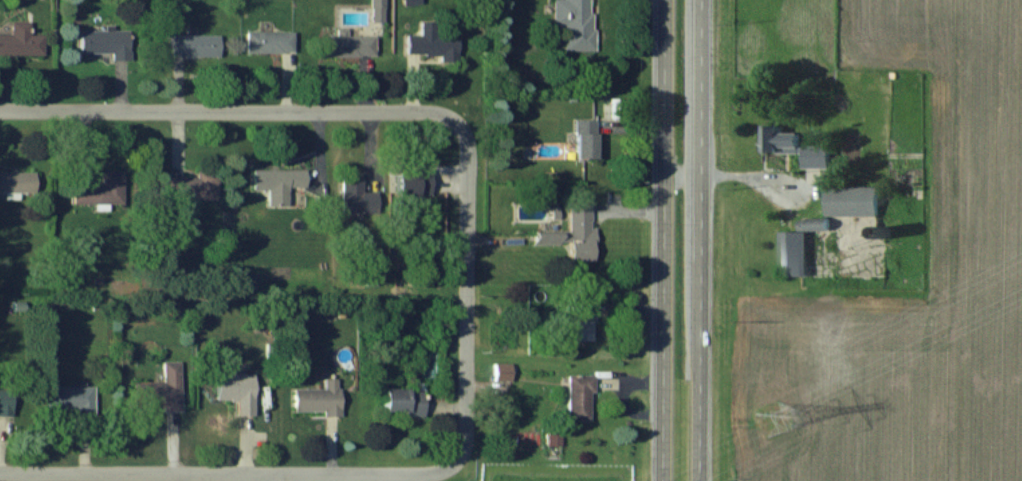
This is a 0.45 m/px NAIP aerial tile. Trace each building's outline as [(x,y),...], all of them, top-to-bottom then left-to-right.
[(371,21),(384,21),(384,0),(371,0),(371,21)] [(552,25),(564,25),(564,50),(594,51),(594,0),(552,0),(552,25)] [(457,34),(435,34),(435,22),(420,21),(419,36),(406,35),(406,55),(441,56),(441,61),(456,61),(457,34)] [(43,56),(44,34),(29,34),(29,22),(11,22),(11,35),(0,34),(0,55),(43,56)] [(346,36),(346,29),(335,29),(335,36),(320,36),(320,57),(374,57),(374,36),(346,36)] [(128,30),(79,30),(79,55),(128,55),(128,30)] [(293,32),(245,32),(245,53),(293,53),(293,32)] [(170,57),(219,57),(219,35),(170,35),(170,57)] [(595,157),(595,120),(573,120),(573,157),(595,157)] [(803,168),(830,168),(830,145),(799,145),(799,132),(779,132),(779,125),(763,125),(764,153),(803,153),(803,168)] [(122,170),(101,170),(101,186),(72,186),(72,204),(122,204),(122,170)] [(217,200),(216,170),(195,170),(195,177),(168,178),(168,201),(217,200)] [(304,188),(304,170),(251,170),(251,192),(267,192),(267,207),(287,207),(287,188),(304,188)] [(395,170),(395,195),(430,195),(430,170),(395,170)] [(33,173),(0,173),(0,193),(33,193),(33,173)] [(376,192),(362,192),(362,177),(341,177),(341,213),(376,213),(376,192)] [(826,187),(826,215),(878,215),(878,187),(826,187)] [(568,232),(532,232),(532,245),(568,245),(568,262),(592,262),(592,204),(568,204),(568,232)] [(806,276),(806,231),(781,232),(781,276),(806,276)] [(559,319),(559,341),(593,341),(593,300),(574,300),(574,319),(559,319)] [(161,411),(180,411),(179,361),(162,361),(162,381),(140,381),(140,405),(161,405),(161,411)] [(509,369),(495,368),(494,380),(508,381),(509,369)] [(254,412),(254,374),(219,374),(219,412),(254,412)] [(566,420),(590,420),(590,374),(566,374),(566,420)] [(339,414),(338,378),(323,378),(324,389),(292,389),(292,414),(339,414)] [(93,413),(93,386),(45,385),(45,412),(93,413)] [(0,388),(0,413),(11,413),(11,388),(0,388)] [(422,414),(422,388),(382,388),(382,414),(422,414)]
